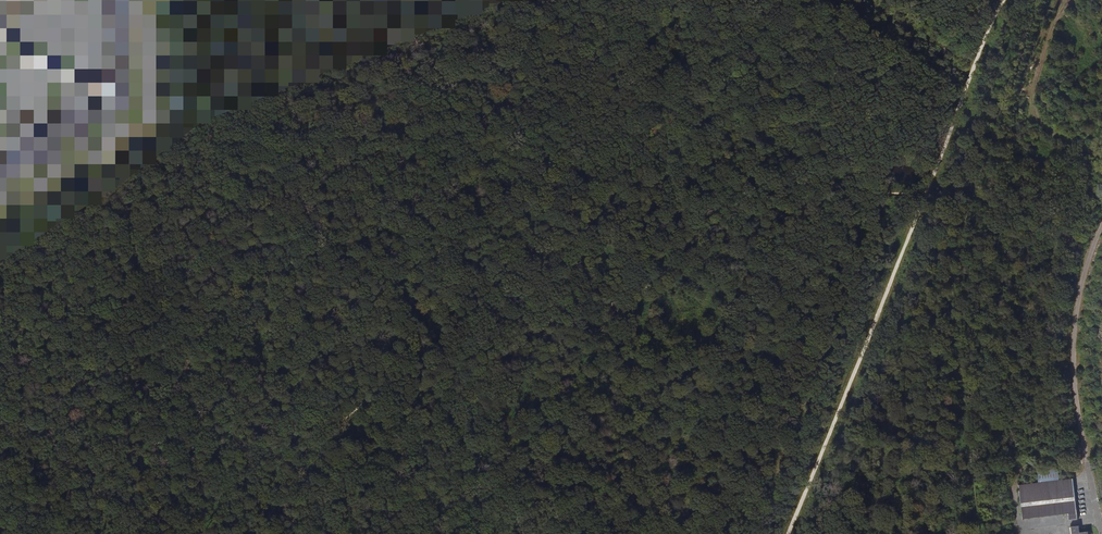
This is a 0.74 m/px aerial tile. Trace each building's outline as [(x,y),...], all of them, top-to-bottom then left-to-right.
[(124,108),(132,112),(135,107),(128,102),(130,0),(106,0),(104,84),(102,88),(0,27),(0,33),(100,91),(99,94),(0,147),(0,175),(124,108)] [(25,0),(0,0),(0,15),(25,0)] [(1038,483),(1059,480),(1058,468),(1036,471),(1038,483)] [(1059,480),(1038,483),(1018,485),(1022,519),(1068,514),(1068,521),(1077,519),(1072,479),(1059,480)]
